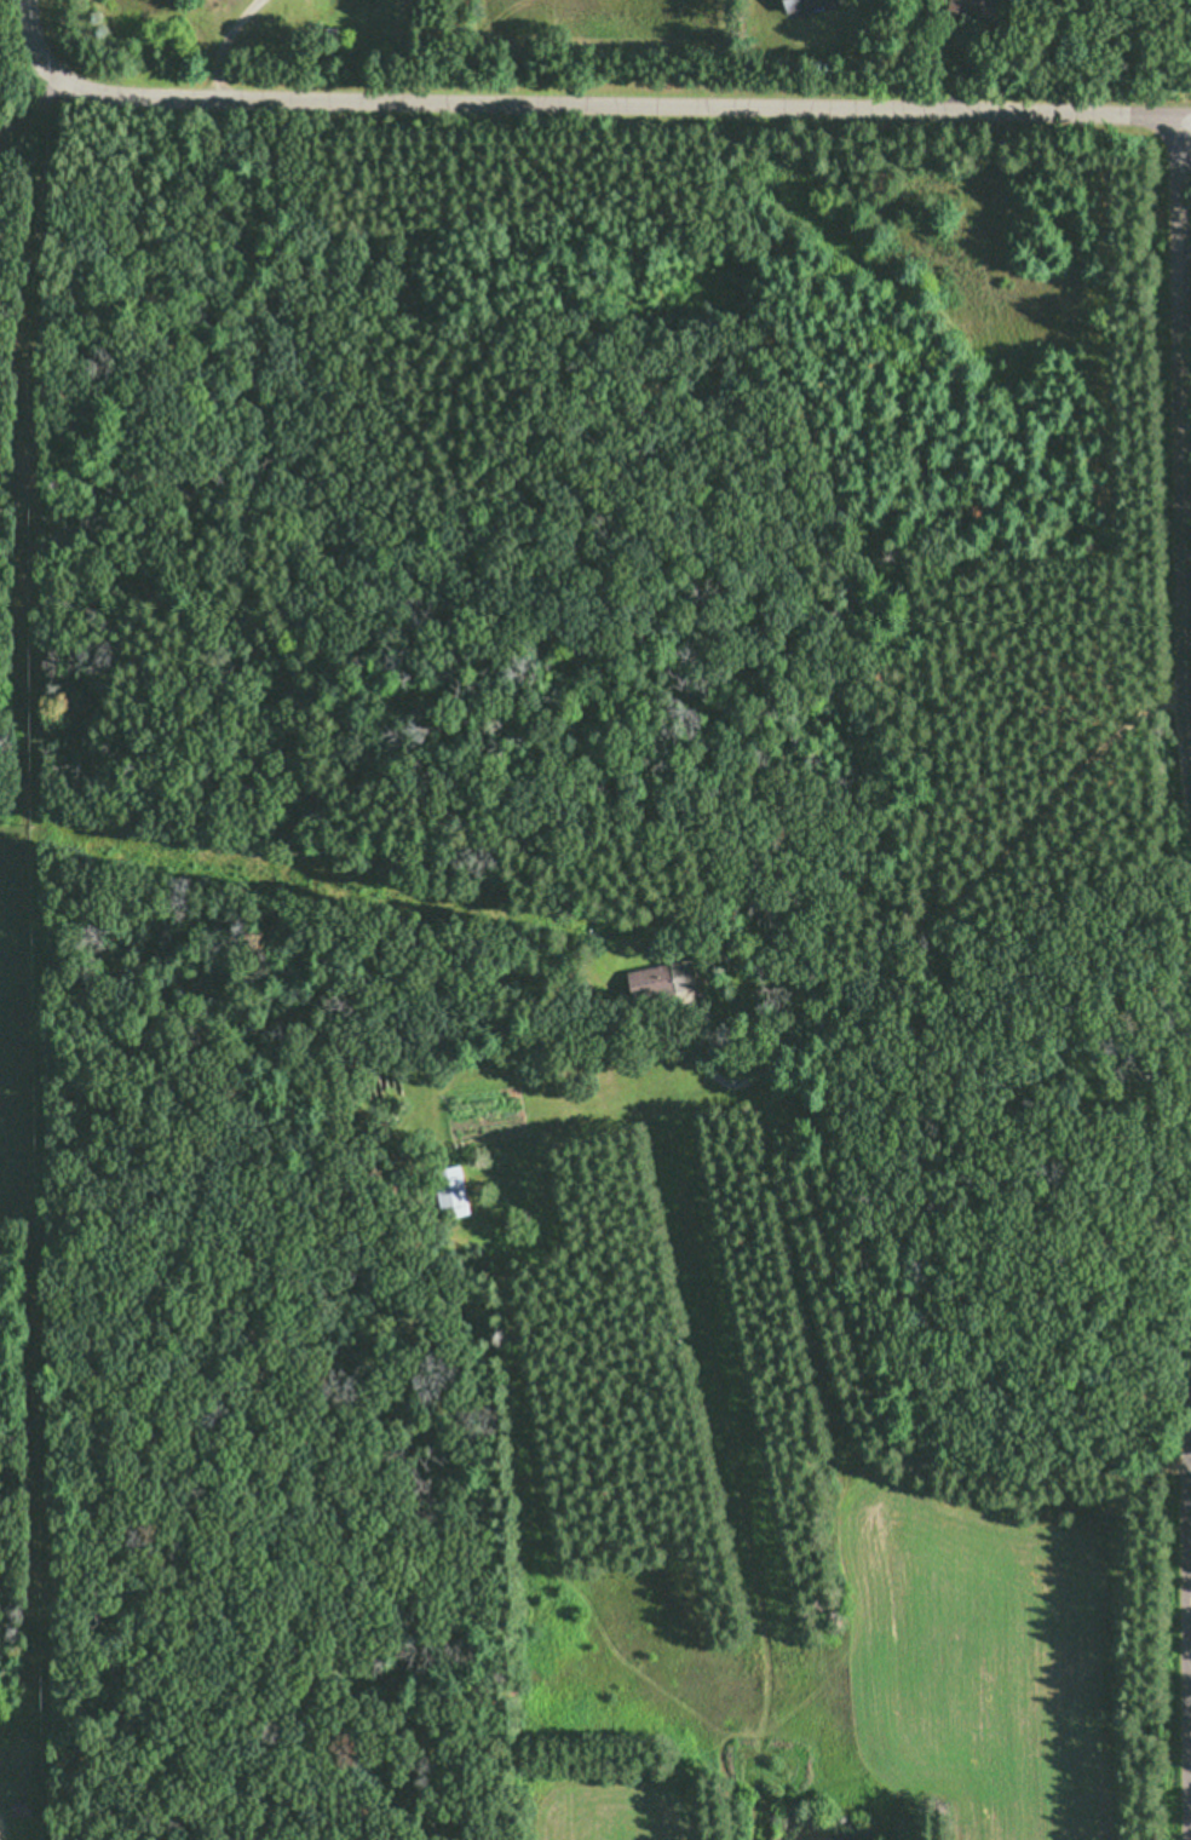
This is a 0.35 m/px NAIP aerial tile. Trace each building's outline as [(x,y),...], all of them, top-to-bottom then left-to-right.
[(781,12),(823,0),(777,0),(781,12)] [(960,9),(959,2),(944,4),(945,12),(960,9)] [(640,967),(643,996),(688,991),(685,963),(640,967)] [(429,1170),(437,1219),(465,1215),(456,1165),(429,1170)]
